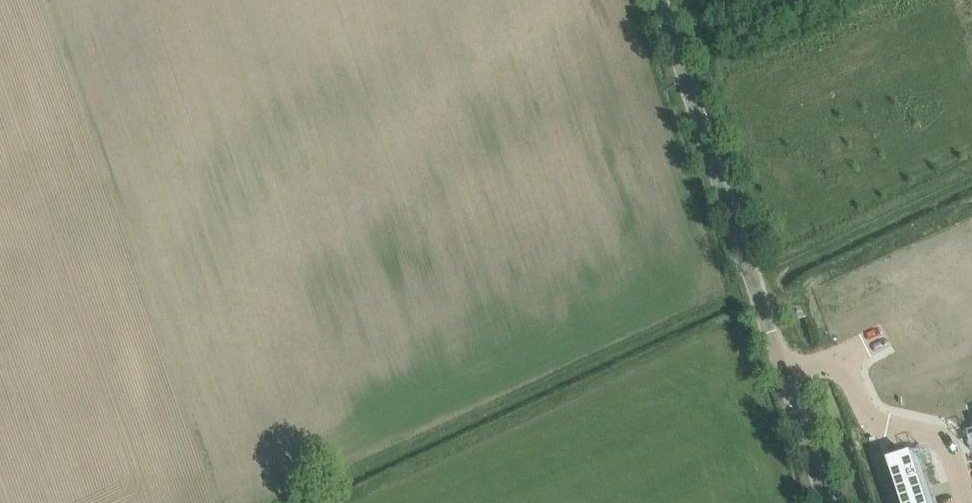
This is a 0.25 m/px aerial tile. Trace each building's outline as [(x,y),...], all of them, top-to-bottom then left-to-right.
[(900,502),(926,502),(911,458),(887,466),(900,502)]
